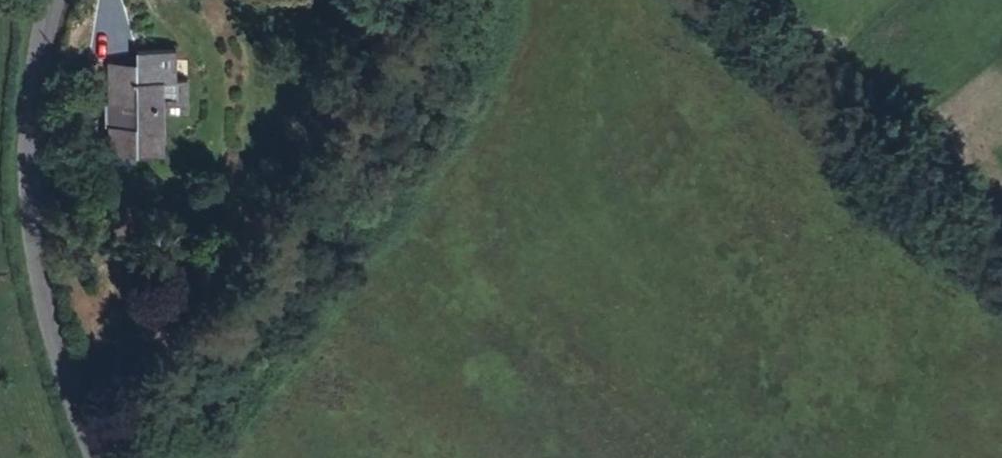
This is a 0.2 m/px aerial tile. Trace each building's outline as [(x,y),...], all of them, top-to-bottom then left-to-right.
[(112,115),(111,146),(169,146),(169,98),(195,97),(195,67),(182,66),(182,36),(138,37),(136,47),(108,48),(108,82),(144,83),(143,115),(112,115)] [(108,82),(103,82),(103,116),(112,115),(143,115),(144,83),(108,82)]
